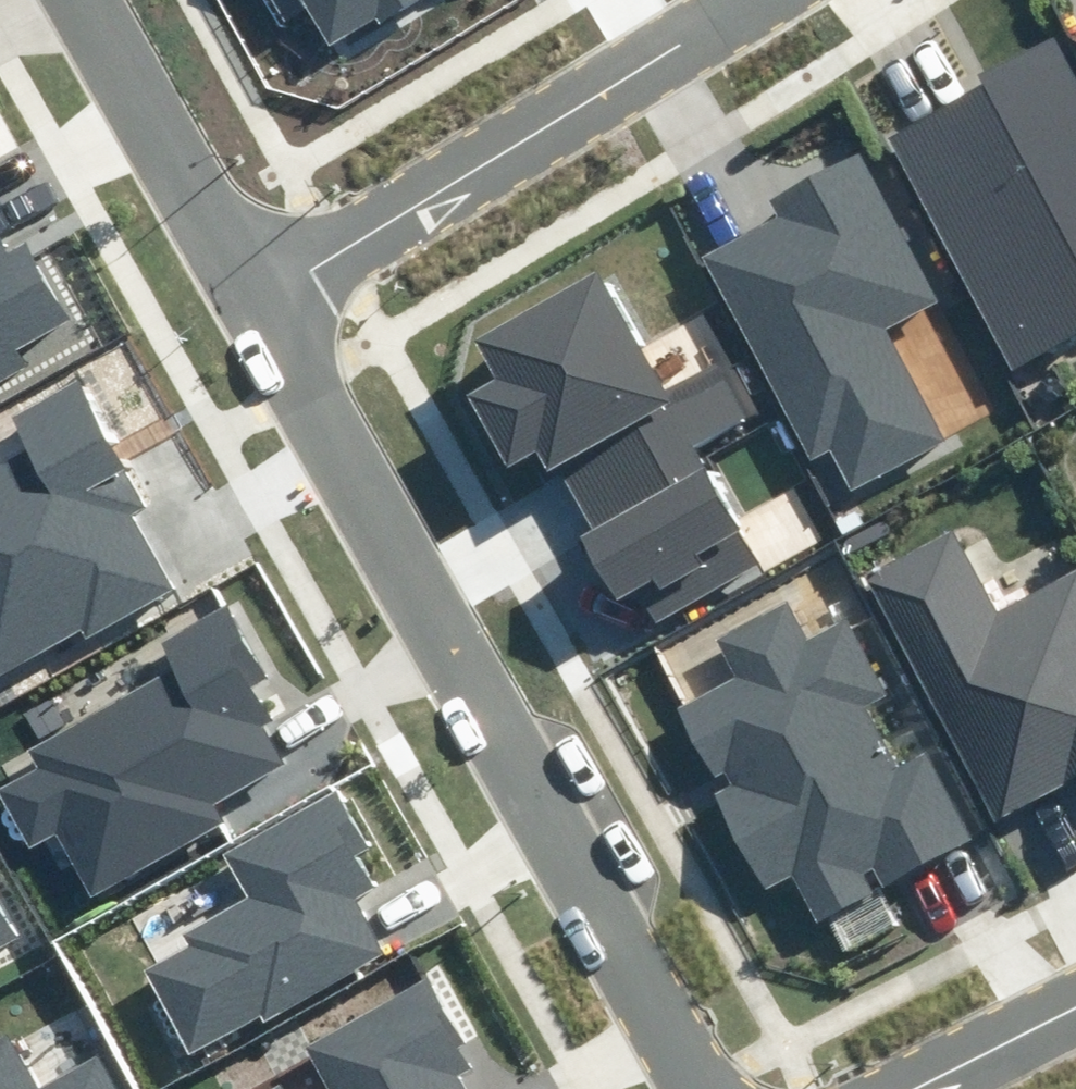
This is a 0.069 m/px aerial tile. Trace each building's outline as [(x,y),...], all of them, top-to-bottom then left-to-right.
[(324,47),(407,0),(297,0),(324,47)] [(888,135),(1010,372),(1075,339),(1075,76),(1056,37),(980,75),(986,85),(888,135)] [(778,218),(709,252),(814,460),(835,450),(855,489),(947,443),(890,329),(937,305),(861,154),(769,200),(778,218)] [(22,363),(11,343),(66,313),(27,244),(4,257),(0,251),(0,375),(22,363)] [(667,394),(598,270),(475,337),(496,375),(467,392),(510,470),(534,456),(612,598),(633,587),(653,623),(760,565),(694,446),(754,414),(726,362),(667,394)] [(0,453),(0,677),(176,583),(136,508),(146,502),(83,384),(12,422),(23,441),(0,453)] [(866,571),(995,819),(1075,778),(1075,572),(999,612),(954,525),(866,571)] [(0,789),(0,794),(30,848),(59,832),(91,892),(216,824),(207,808),(286,765),(244,687),(273,671),(232,595),(159,635),(173,661),(17,746),(31,772),(0,789)] [(733,672),(672,704),(770,886),(791,875),(815,920),(972,837),(926,750),(898,765),(866,706),(883,697),(845,625),(813,642),(788,595),(713,634),(733,672)] [(193,947),(143,974),(189,1057),(389,948),(354,885),(372,875),(331,800),(231,854),(251,890),(182,927),(193,947)] [(37,950),(0,886),(0,971),(37,950)] [(466,1076),(480,1068),(433,982),(311,1050),(332,1088),(473,1088),(466,1076)] [(0,1024),(0,1088),(120,1088),(98,1052),(40,1085),(3,1022),(0,1024)]
